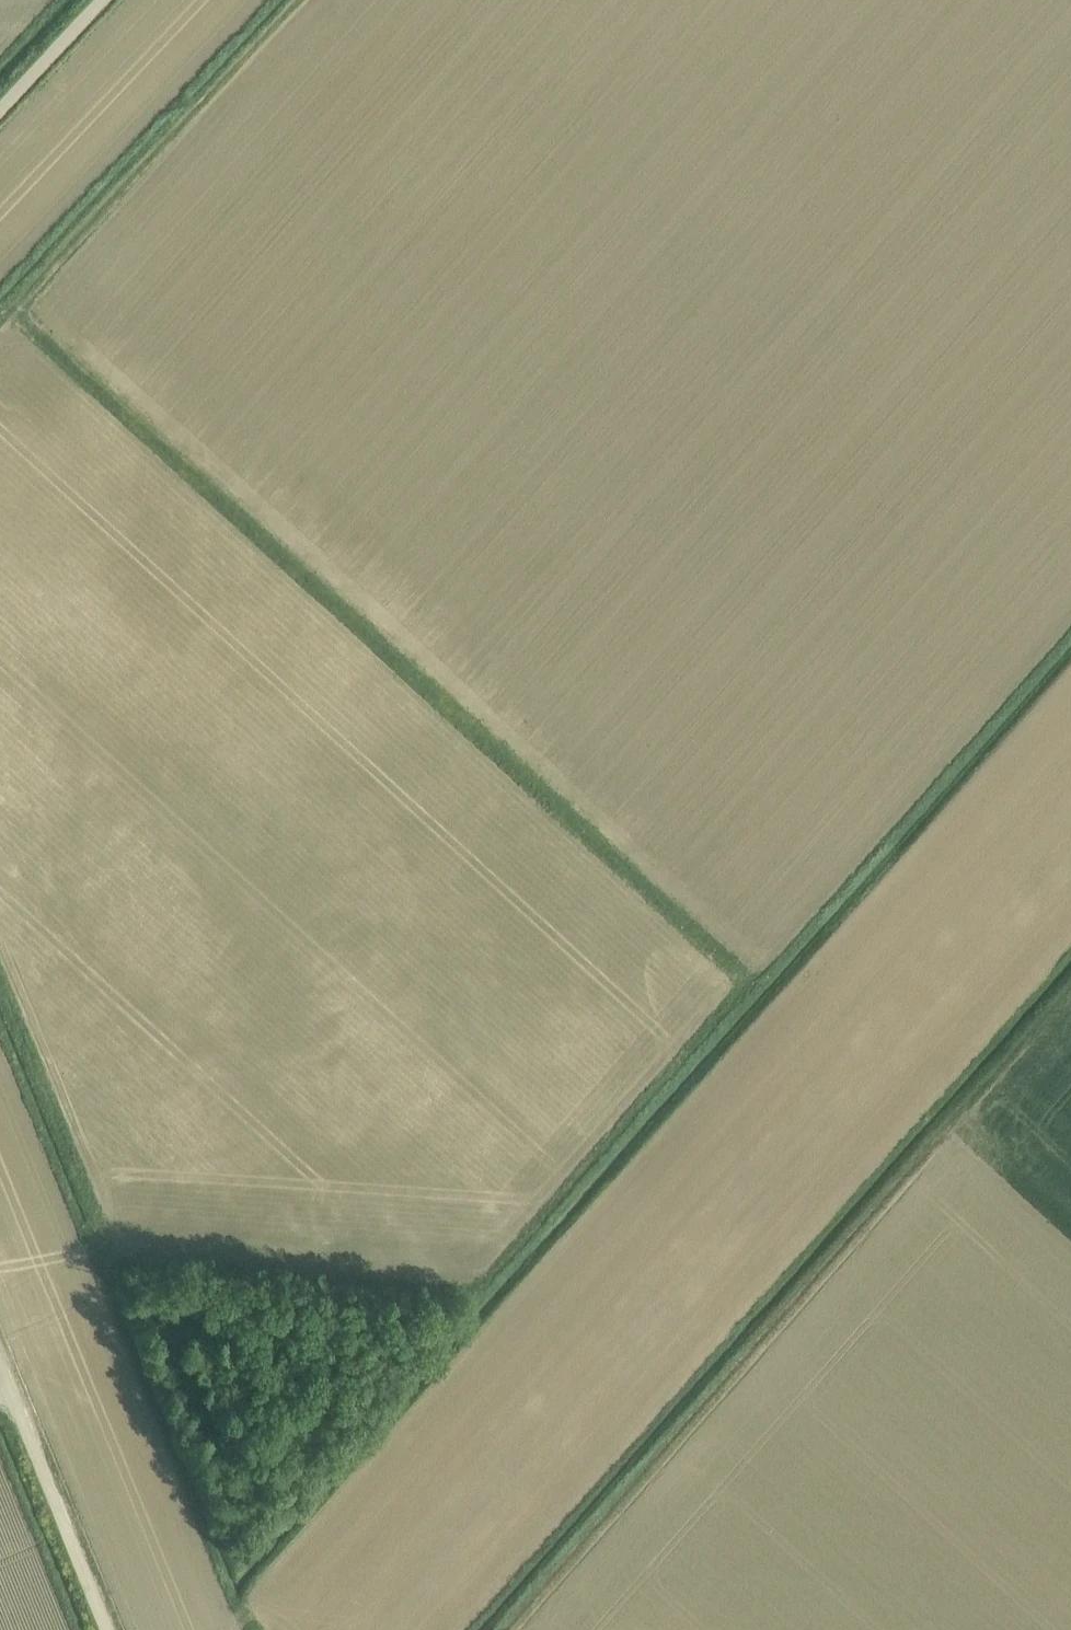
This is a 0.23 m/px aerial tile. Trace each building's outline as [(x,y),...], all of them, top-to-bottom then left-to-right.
[(404,1332),(396,1324),(389,1332),(397,1339),(404,1332)]
